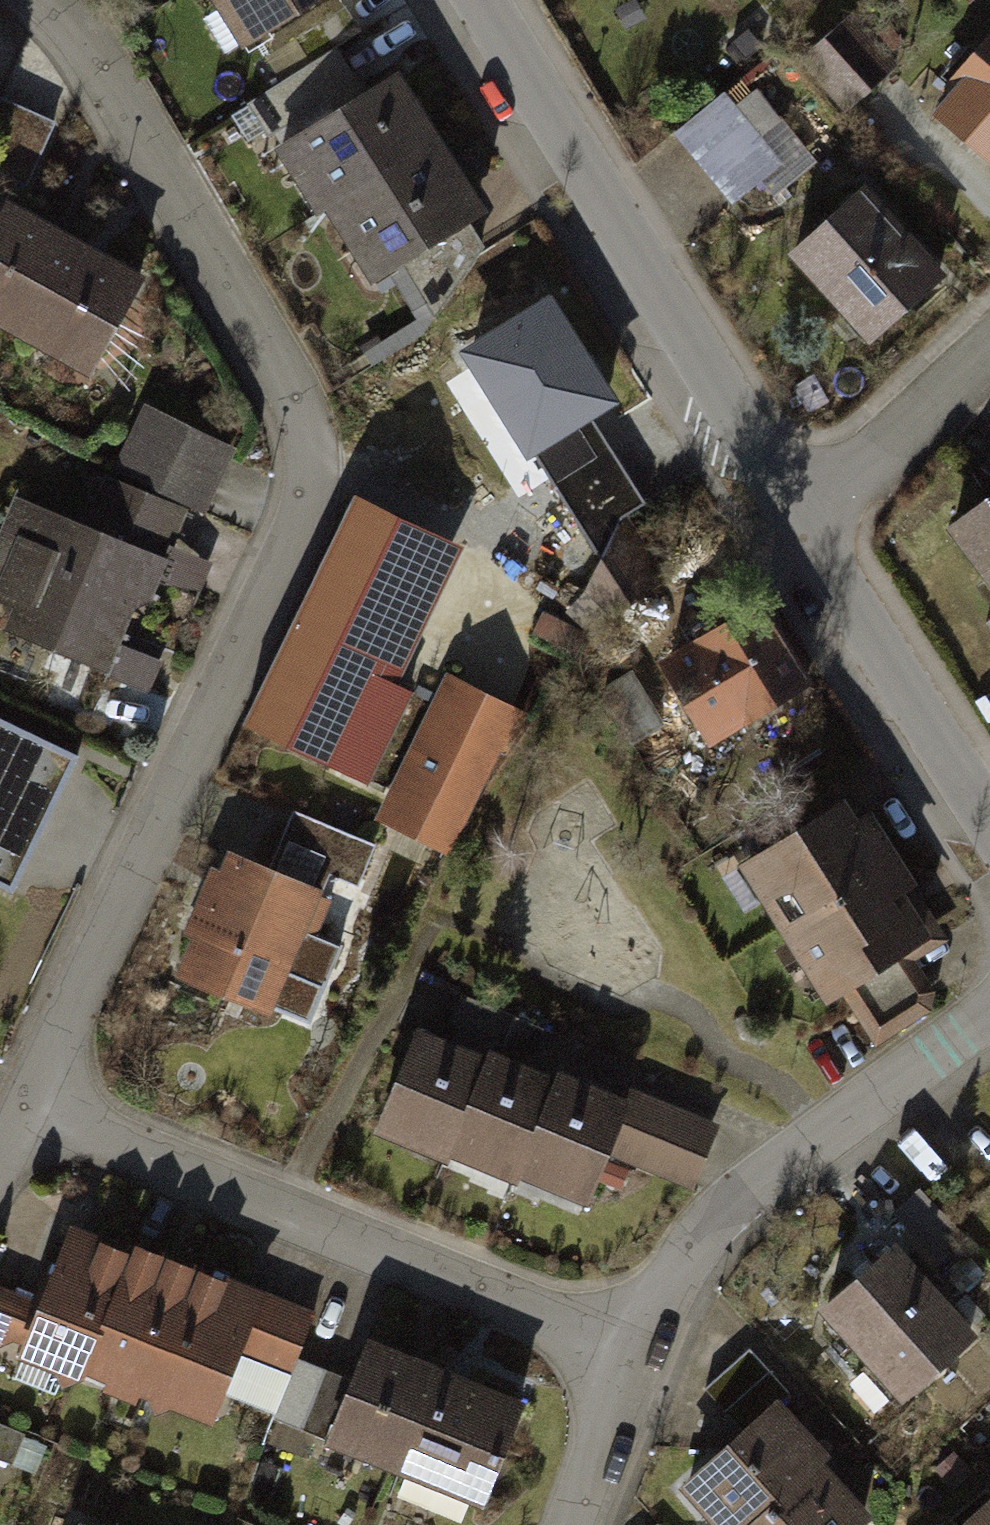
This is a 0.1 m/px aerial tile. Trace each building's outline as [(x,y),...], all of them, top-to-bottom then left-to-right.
[(258,35),(312,0),(236,0),(258,35)] [(807,55),(855,107),(893,73),(845,20),(807,55)] [(240,110),(263,149),(366,88),(343,49),(240,110)] [(944,110),(989,146),(989,52),(944,110)] [(769,75),(688,136),(747,215),(828,154),(769,75)] [(435,142),(395,77),(302,137),(341,197),(435,142)] [(0,100),(0,173),(28,186),(56,126),(0,100)] [(472,204),(435,142),(341,197),(331,202),(359,249),(376,240),(391,266),(400,261),(436,240),(430,229),(454,215),(472,204)] [(873,182),(789,248),(873,353),(957,287),(873,182)] [(23,331),(76,245),(5,209),(0,219),(0,317),(23,331)] [(481,258),(454,215),(430,229),(436,240),(400,261),(434,321),(481,258)] [(69,345),(99,358),(141,281),(76,245),(23,331),(57,349),(69,345)] [(626,385),(573,298),(386,411),(438,498),(626,385)] [(170,425),(144,480),(196,506),(223,450),(170,425)] [(0,586),(0,587),(45,607),(35,627),(103,655),(142,563),(158,570),(182,512),(107,483),(88,527),(98,531),(94,542),(53,526),(44,546),(21,536),(0,586)] [(943,527),(989,605),(989,499),(943,527)] [(349,504),(244,719),(365,778),(408,690),(376,674),(438,548),(349,504)] [(592,593),(643,616),(672,555),(621,531),(592,593)] [(773,604),(666,664),(716,751),(823,691),(773,604)] [(461,679),(393,818),(448,845),(517,706),(461,679)] [(0,718),(0,889),(17,897),(82,757),(0,718)] [(238,848),(186,971),(275,1008),(289,975),(321,988),(336,953),(309,942),(332,886),(371,902),(394,848),(301,809),(278,864),(238,848)] [(853,810),(751,873),(830,1000),(932,937),(853,810)] [(381,1107),(456,1138),(494,1047),(419,1016),(381,1107)] [(456,1138),(521,1165),(559,1074),(494,1047),(456,1138)] [(521,1165),(590,1194),(628,1103),(559,1074),(521,1165)] [(702,1187),(726,1121),(649,1094),(625,1160),(702,1187)] [(967,1236),(920,1189),(894,1214),(942,1261),(967,1236)] [(176,1274),(85,1238),(35,1365),(126,1401),(176,1274)] [(890,1248),(826,1306),(905,1394),(969,1336),(890,1248)] [(267,1310),(176,1274),(126,1401),(217,1437),(267,1310)] [(708,1388),(746,1430),(790,1389),(751,1348),(708,1388)] [(335,1449),(412,1476),(443,1388),(366,1360),(335,1449)] [(412,1476),(490,1503),(521,1415),(443,1388),(412,1476)] [(726,1524),(751,1524),(815,1465),(825,1456),(777,1405),(690,1487),(726,1524)] [(863,1516),(815,1465),(751,1524),(853,1524),(863,1516)] [(960,1524),(989,1524),(989,1499),(960,1524)]
